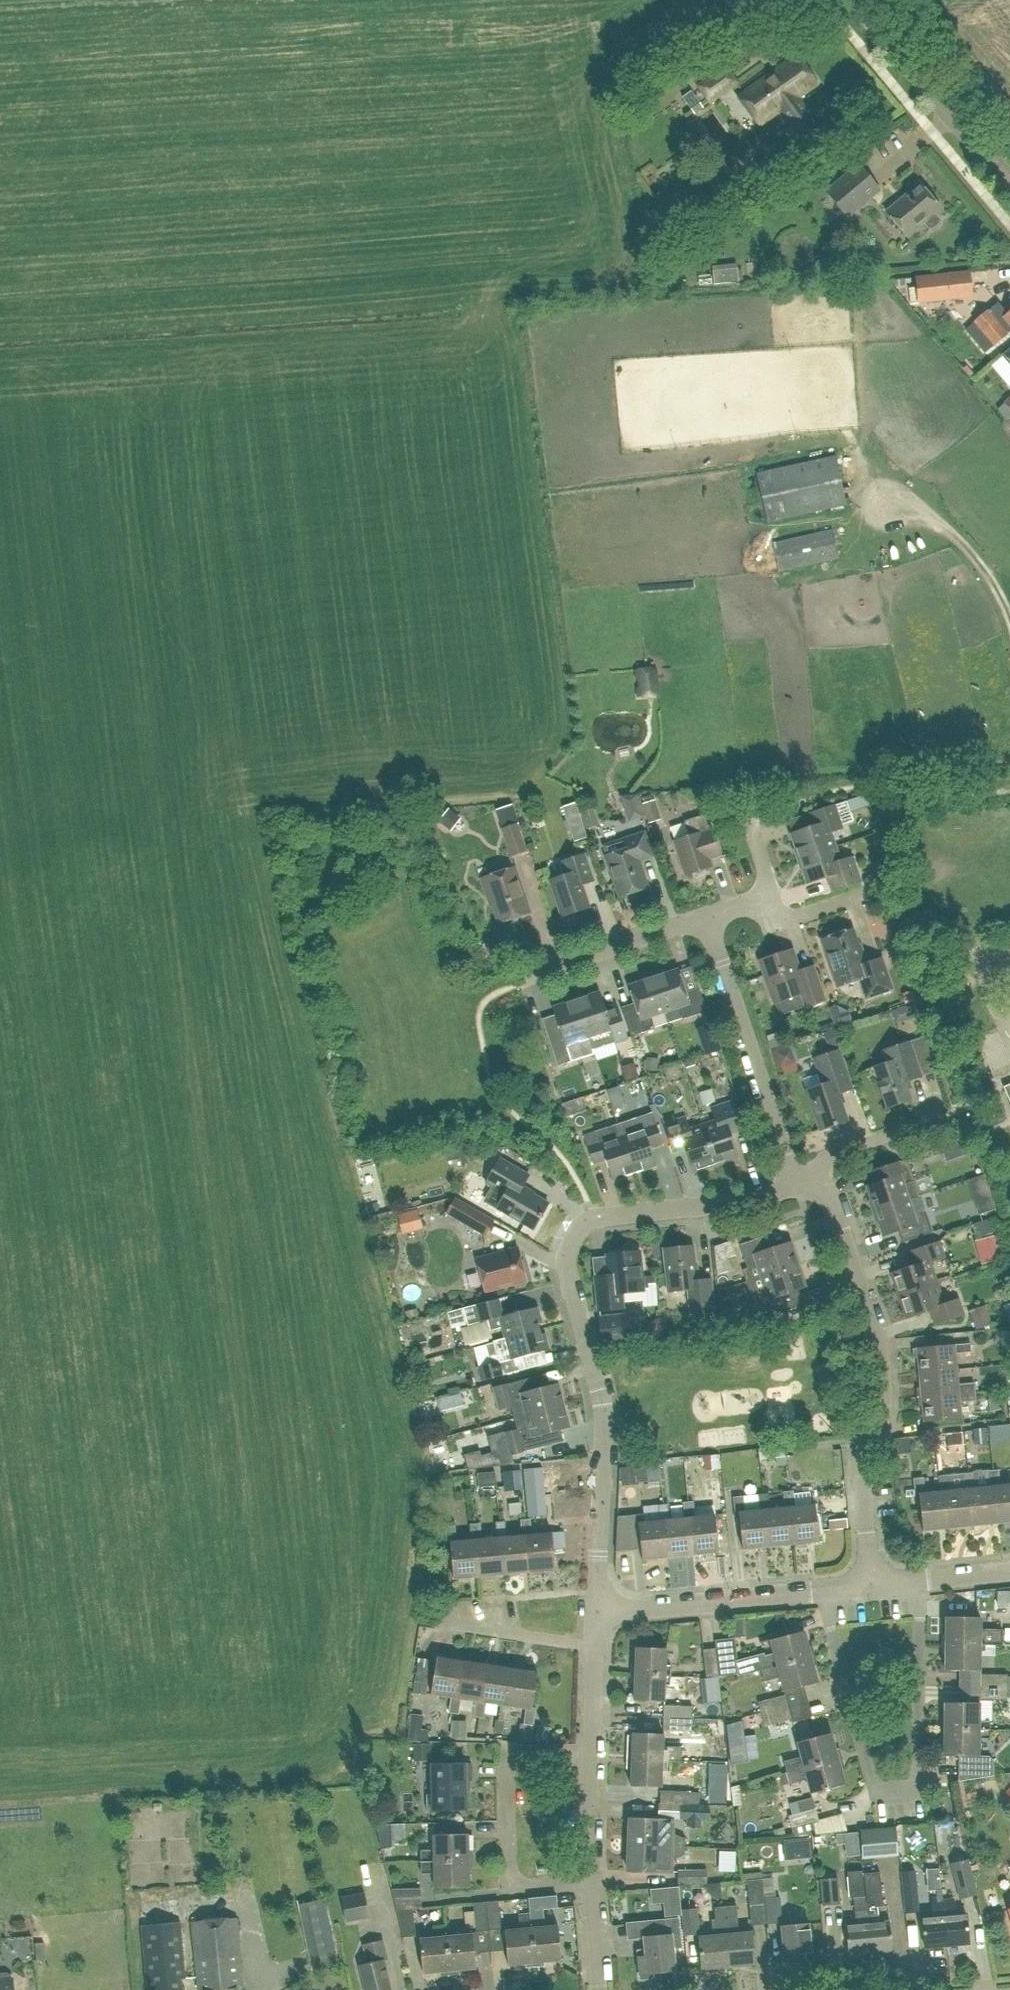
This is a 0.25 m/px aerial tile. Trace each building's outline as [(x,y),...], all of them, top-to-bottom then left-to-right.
[(798,98),(817,84),(796,55),(738,97),(759,126),(779,111),(787,122),(788,121),(801,138),(811,131),(812,132),(819,127),(798,98)] [(695,86),(709,106),(740,84),(725,64),(695,86)] [(691,91),(682,98),(690,109),(699,102),(691,91)] [(825,192),(848,218),(881,190),(858,163),(825,192)] [(939,208),(918,183),(885,211),(906,236),(922,222),(926,227),(931,227),(937,223),(937,218),(933,213),(939,208)] [(831,260),(817,262),(818,276),(832,274),(831,260)] [(737,268),(712,271),(713,284),(738,281),(737,268)] [(916,278),(918,303),(972,297),(969,272),(916,278)] [(974,321),(994,345),(1008,333),(1009,331),(1009,309),(1006,312),(1003,309),(997,301),(988,309),(987,309),(974,321)] [(1001,354),(1009,364),(1009,347),(1001,354)] [(997,408),(1007,421),(1009,418),(1009,411),(1004,403),(997,408)] [(846,505),(842,488),(840,477),(835,456),(756,473),(767,523),(846,505)] [(831,530),(772,543),(778,572),(838,559),(831,530)] [(644,804),(642,804),(648,824),(660,820),(654,800),(652,801),(650,796),(642,798),(644,804)] [(593,797),(569,802),(574,826),(599,821),(593,797)] [(853,798),(839,800),(842,817),(855,815),(853,798)] [(811,814),(815,826),(790,834),(798,859),(835,846),(830,833),(842,829),(834,806),(811,814)] [(708,871),(706,868),(707,868),(705,860),(720,855),(706,814),(684,821),(684,823),(670,827),(675,841),(674,841),(685,875),(694,872),(695,875),(699,877),(706,875),(708,871)] [(517,824),(502,830),(511,856),(526,851),(517,824)] [(644,832),(617,841),(621,851),(605,856),(619,897),(648,887),(640,861),(653,857),(644,832)] [(835,846),(798,859),(806,884),(828,877),(832,888),(859,879),(852,857),(840,861),(835,846)] [(561,862),(566,875),(550,881),(562,917),(589,908),(581,885),(593,881),(584,854),(561,862)] [(515,867),(481,879),(487,898),(490,897),(499,924),(530,912),(515,867)] [(881,957),(864,963),(852,928),(820,940),(836,987),(859,979),(866,998),(892,989),(881,957)] [(813,966),(799,970),(792,949),(759,960),(773,1004),(801,995),(805,1007),(823,1000),(813,966)] [(651,974),(664,1012),(678,1007),(682,1019),(706,1011),(699,988),(685,993),(677,970),(663,974),(662,971),(651,974)] [(664,1012),(651,974),(641,978),(642,981),(628,985),(636,1009),(622,1013),(630,1036),(654,1028),(650,1016),(664,1012)] [(576,1000),(589,1038),(601,1034),(604,1045),(626,1038),(617,1008),(605,1012),(599,992),(576,1000)] [(589,1038),(576,1000),(553,1008),(558,1025),(546,1029),(557,1066),(582,1057),(577,1042),(589,1038)] [(914,1003),(902,1007),(906,1019),(918,1016),(914,1003)] [(717,1036),(700,1042),(705,1055),(722,1049),(717,1036)] [(886,1064),(873,1068),(885,1108),(910,1100),(905,1082),(921,1077),(910,1042),(882,1051),(886,1064)] [(851,1089),(842,1063),(844,1062),(840,1049),(813,1058),(818,1071),(822,1085),(806,1090),(819,1131),(846,1122),(837,1094),(851,1089)] [(590,1082),(604,1080),(601,1053),(587,1055),(590,1082)] [(643,1060),(642,1070),(658,1072),(659,1058),(646,1057),(645,1060),(643,1060)] [(687,1073),(697,1070),(693,1059),(683,1062),(687,1073)] [(634,1062),(621,1066),(625,1081),(638,1078),(634,1062)] [(620,1085),(607,1090),(612,1103),(625,1099),(620,1085)] [(701,1125),(715,1164),(737,1157),(729,1133),(741,1129),(732,1102),(711,1108),(715,1121),(701,1125)] [(621,1134),(634,1172),(655,1165),(650,1148),(662,1144),(652,1113),(629,1120),(632,1130),(621,1134)] [(715,1164),(701,1125),(687,1129),(683,1117),(663,1124),(672,1152),(685,1148),(692,1171),(715,1164)] [(634,1172),(621,1134),(609,1138),(605,1127),(583,1135),(592,1163),(605,1159),(612,1180),(634,1172)] [(940,1147),(945,1162),(973,1152),(967,1137),(940,1147)] [(503,1194),(495,1208),(532,1229),(548,1202),(521,1186),(528,1174),(500,1158),(485,1183),(503,1194)] [(873,1211),(919,1195),(913,1180),(906,1158),(878,1168),(882,1180),(865,1186),(873,1211)] [(919,1195),(873,1211),(881,1236),(897,1230),(902,1243),(931,1232),(924,1210),(919,1195)] [(455,1199),(447,1212),(485,1234),(492,1221),(455,1199)] [(405,1234),(426,1228),(423,1214),(401,1220),(405,1234)] [(990,1219),(972,1225),(977,1238),(982,1237),(995,1232),(990,1219)] [(763,1237),(739,1244),(747,1268),(757,1265),(761,1276),(797,1264),(790,1242),(772,1248),(768,1235),(763,1237)] [(897,1296),(936,1282),(929,1261),(943,1256),(938,1241),(908,1251),(912,1264),(889,1272),(897,1296)] [(725,1246),(713,1250),(717,1261),(729,1257),(725,1246)] [(516,1247),(475,1258),(484,1291),(525,1281),(516,1247)] [(710,1279),(695,1281),(692,1247),(663,1250),(667,1292),(688,1290),(690,1311),(713,1309),(710,1279)] [(638,1252),(607,1255),(609,1276),(596,1278),(599,1311),(622,1308),(621,1294),(642,1292),(638,1252)] [(761,1276),(745,1281),(749,1293),(755,1291),(762,1313),(789,1305),(785,1292),(804,1287),(797,1264),(761,1276)] [(936,1282),(897,1296),(905,1320),(929,1312),(932,1322),(962,1312),(957,1297),(942,1302),(936,1282)] [(504,1337),(538,1328),(537,1324),(540,1323),(536,1306),(501,1316),(497,1298),(462,1307),(467,1326),(486,1320),(489,1331),(502,1327),(504,1337)] [(975,1330),(991,1324),(985,1305),(968,1310),(975,1330)] [(462,1307),(447,1311),(451,1329),(467,1326),(462,1307)] [(733,1307),(719,1309),(722,1329),(735,1328),(733,1307)] [(759,1319),(764,1333),(790,1324),(786,1310),(759,1319)] [(600,1318),(603,1342),(631,1339),(628,1315),(600,1318)] [(504,1338),(492,1341),(492,1343),(485,1345),(490,1364),(478,1367),(482,1381),(527,1368),(524,1356),(548,1350),(544,1333),(539,1334),(538,1328),(504,1337),(504,1338)] [(970,1343),(954,1345),(954,1344),(911,1347),(912,1357),(917,1357),(918,1372),(956,1369),(954,1353),(971,1352),(970,1343)] [(956,1369),(918,1372),(919,1387),(915,1388),(916,1397),(974,1392),(973,1382),(957,1384),(956,1369)] [(505,1384),(492,1388),(498,1411),(511,1408),(514,1418),(563,1405),(557,1383),(531,1390),(527,1378),(505,1384)] [(432,1386),(421,1389),(424,1401),(435,1398),(432,1386)] [(960,1418),(958,1402),(975,1400),(974,1392),(916,1397),(916,1406),(921,1406),(922,1421),(960,1418)] [(460,1393),(448,1396),(451,1409),(463,1405),(460,1393)] [(516,1430),(504,1433),(511,1455),(523,1452),(522,1451),(545,1445),(542,1433),(568,1426),(563,1405),(514,1418),(516,1430)] [(989,1426),(991,1442),(1009,1440),(1009,1424),(989,1426)] [(985,1427),(973,1429),(974,1444),(987,1443),(985,1427)] [(963,1431),(945,1433),(947,1453),(965,1451),(963,1431)] [(941,1434),(934,1435),(935,1446),(942,1445),(941,1434)] [(910,1437),(893,1439),(894,1455),(911,1453),(910,1437)] [(719,1453),(703,1455),(705,1470),(720,1468),(719,1453)] [(784,1457),(775,1458),(776,1464),(776,1466),(785,1465),(784,1457)] [(658,1463),(645,1465),(648,1483),(661,1481),(658,1463)] [(633,1466),(619,1468),(622,1486),(636,1484),(633,1466)] [(521,1469),(502,1472),(504,1491),(524,1489),(521,1469)] [(997,1521),(1009,1520),(1009,1482),(998,1484),(997,1469),(988,1470),(989,1484),(994,1484),(997,1521)] [(478,1487),(496,1485),(495,1471),(477,1473),(478,1487)] [(969,1487),(972,1524),(997,1521),(994,1484),(989,1484),(973,1486),(972,1471),(961,1472),(963,1488),(969,1487)] [(944,1489),(947,1526),(972,1524),(969,1487),(963,1488),(948,1489),(946,1473),(936,1475),(937,1490),(944,1489)] [(944,1489),(937,1490),(923,1492),(922,1476),(912,1477),(913,1495),(918,1494),(921,1529),(947,1526),(944,1489)] [(788,1506),(792,1543),(818,1540),(814,1503),(794,1506),(792,1490),(782,1492),(783,1507),(788,1506)] [(688,1517),(692,1554),(718,1551),(714,1514),(694,1517),(692,1501),(695,1501),(694,1492),(687,1493),(688,1501),(683,1502),(684,1518),(688,1517)] [(524,1499),(523,1499),(524,1519),(544,1518),(543,1497),(540,1498),(540,1493),(524,1494),(524,1499)] [(763,1509),(767,1546),(792,1543),(788,1506),(783,1507),(768,1509),(767,1493),(757,1494),(759,1510),(763,1509)] [(767,1546),(763,1509),(759,1510),(743,1511),(742,1496),(732,1497),(734,1514),(738,1514),(741,1549),(767,1546)] [(663,1520),(667,1557),(692,1554),(688,1517),(684,1518),(669,1519),(668,1504),(658,1505),(659,1521),(663,1520)] [(667,1557),(663,1520),(659,1521),(644,1522),(643,1514),(617,1517),(615,1552),(640,1549),(642,1560),(667,1557)] [(847,1519),(828,1520),(829,1530),(847,1528),(847,1519)] [(526,1536),(529,1572),(555,1570),(552,1533),(531,1535),(530,1520),(520,1520),(522,1536),(526,1536)] [(501,1538),(504,1574),(529,1572),(526,1536),(522,1536),(507,1538),(505,1522),(495,1523),(497,1539),(501,1538)] [(476,1541),(479,1577),(504,1574),(501,1538),(497,1539),(481,1540),(480,1524),(470,1525),(471,1541),(476,1541)] [(476,1541),(471,1541),(456,1542),(455,1526),(445,1527),(447,1545),(451,1545),(453,1579),(479,1577),(476,1541)] [(781,1613),(774,1615),(779,1631),(785,1629),(781,1613)] [(1002,1630),(981,1629),(981,1616),(945,1616),(945,1643),(981,1643),(1002,1645),(1002,1630)] [(760,1671),(810,1657),(803,1630),(770,1639),(774,1653),(764,1655),(763,1652),(738,1659),(739,1675),(760,1669),(760,1671)] [(716,1648),(719,1676),(739,1674),(735,1638),(715,1640),(716,1648)] [(981,1670),(981,1643),(945,1643),(946,1670),(981,1670)] [(635,1674),(670,1676),(670,1666),(665,1666),(666,1648),(636,1647),(635,1674)] [(719,1676),(716,1648),(703,1650),(706,1677),(719,1676)] [(456,1697),(461,1661),(436,1657),(430,1693),(451,1697),(449,1713),(453,1713),(458,1714),(461,1698),(456,1697)] [(810,1657),(760,1671),(763,1681),(780,1677),(784,1691),(817,1682),(810,1657)] [(480,1701),(486,1665),(461,1661),(456,1697),(461,1698),(476,1701),(473,1716),(484,1718),(487,1702),(480,1701)] [(505,1705),(511,1669),(486,1665),(480,1701),(487,1702),(501,1704),(498,1720),(504,1720),(508,1721),(511,1706),(505,1705)] [(426,1695),(430,1671),(416,1669),(413,1693),(426,1695)] [(505,1705),(511,1706),(526,1709),(524,1724),(533,1725),(536,1708),(531,1707),(537,1673),(511,1669),(505,1705)] [(980,1686),(1007,1685),(1007,1674),(980,1673),(980,1686)] [(670,1686),(670,1681),(670,1676),(635,1674),(634,1701),(664,1702),(664,1690),(665,1685),(670,1686)] [(665,1685),(664,1690),(679,1690),(679,1682),(670,1681),(670,1686),(665,1685)] [(1007,1685),(980,1686),(980,1699),(1007,1699),(1007,1685)] [(761,1714),(788,1707),(785,1694),(758,1701),(761,1714)] [(944,1701),(944,1728),(979,1728),(990,1728),(990,1721),(979,1721),(980,1702),(944,1701)] [(663,1717),(699,1719),(699,1706),(663,1705),(663,1717)] [(788,1707),(761,1714),(764,1726),(791,1718),(788,1707)] [(458,1714),(453,1713),(450,1737),(466,1739),(468,1722),(457,1720),(458,1714)] [(724,1720),(699,1719),(663,1717),(662,1730),(698,1731),(698,1729),(704,1729),(704,1724),(715,1724),(715,1728),(724,1728),(724,1720)] [(495,1720),(494,1732),(502,1733),(504,1720),(498,1720),(495,1719),(495,1720)] [(537,1725),(534,1739),(547,1741),(549,1727),(537,1725)] [(409,1728),(407,1740),(420,1742),(421,1729),(409,1728)] [(812,1734),(813,1737),(796,1742),(800,1756),(783,1761),(786,1772),(838,1758),(831,1732),(828,1733),(827,1730),(824,1728),(814,1731),(812,1734)] [(944,1728),(944,1755),(958,1755),(958,1781),(993,1775),(993,1761),(988,1755),(979,1755),(979,1738),(990,1738),(990,1728),(979,1728),(944,1728)] [(631,1759),(667,1761),(681,1761),(682,1747),(662,1746),(662,1734),(633,1733),(632,1737),(628,1736),(627,1749),(632,1750),(631,1759)] [(708,1734),(707,1743),(727,1744),(727,1734),(708,1734)] [(431,1743),(413,1744),(413,1761),(431,1761),(431,1743)] [(789,1784),(806,1779),(810,1793),(845,1784),(838,1758),(786,1772),(789,1784)] [(667,1761),(631,1759),(630,1786),(661,1787),(661,1771),(667,1771),(667,1761)] [(465,1762),(429,1763),(430,1810),(467,1809),(466,1780),(469,1780),(468,1762),(465,1762)] [(739,1787),(731,1788),(733,1807),(741,1806),(739,1787)] [(660,1791),(660,1803),(680,1804),(699,1804),(699,1792),(660,1791)] [(658,1803),(658,1818),(660,1819),(673,1819),(680,1819),(680,1805),(680,1804),(660,1803),(658,1803)] [(680,1805),(680,1819),(708,1820),(708,1806),(680,1805)] [(793,1837),(847,1831),(842,1814),(818,1820),(815,1808),(788,1815),(793,1837)] [(628,1844),(684,1846),(684,1838),(673,1833),(673,1819),(660,1819),(658,1818),(629,1817),(628,1844)] [(404,1824),(375,1825),(381,1850),(394,1847),(394,1841),(405,1840),(404,1824)] [(773,1830),(775,1840),(786,1837),(783,1827),(773,1830)] [(860,1830),(862,1859),(898,1856),(895,1827),(860,1830)] [(432,1849),(420,1849),(420,1861),(433,1860),(468,1860),(467,1833),(432,1834),(432,1849)] [(684,1846),(628,1844),(627,1871),(671,1873),(672,1860),(684,1854),(684,1846)] [(968,1859),(951,1863),(960,1899),(977,1894),(968,1859)] [(433,1860),(420,1861),(420,1874),(434,1873),(434,1887),(469,1886),(468,1860),(433,1860)] [(863,1866),(852,1865),(849,1880),(861,1881),(863,1866)] [(707,1883),(707,1882),(719,1882),(719,1871),(706,1871),(706,1869),(677,1869),(677,1884),(707,1883)] [(915,1870),(900,1871),(904,1913),(919,1912),(915,1870)] [(838,1877),(820,1879),(822,1906),(840,1905),(838,1877)] [(866,1903),(871,1951),(891,1949),(889,1921),(877,1922),(876,1911),(882,1911),(879,1877),(863,1878),(865,1903),(866,1903)] [(763,1898),(762,1878),(746,1880),(749,1904),(764,1903),(763,1898)] [(678,1886),(650,1889),(651,1904),(680,1901),(678,1886)] [(420,1889),(391,1889),(396,1910),(413,1909),(421,1908),(420,1889)] [(936,1900),(932,1901),(933,1917),(922,1918),(925,1947),(947,1945),(943,1900),(942,1900),(941,1889),(936,1890),(936,1900)] [(347,1922),(370,1917),(364,1891),(341,1896),(347,1922)] [(634,1896),(638,1914),(650,1911),(646,1893),(634,1896)] [(529,1910),(557,1907),(556,1895),(527,1898),(529,1910)] [(871,1951),(866,1903),(865,1903),(865,1897),(864,1895),(853,1896),(855,1908),(856,1924),(845,1925),(848,1953),(871,1951)] [(763,1898),(764,1903),(766,1923),(782,1922),(779,1897),(763,1898)] [(943,1900),(947,1945),(969,1943),(966,1914),(955,1915),(953,1899),(943,1900)] [(485,1901),(488,1929),(501,1928),(498,1900),(485,1901)] [(488,1929),(485,1901),(473,1903),(476,1930),(488,1929)] [(312,1969),(338,1963),(325,1902),(299,1908),(312,1969)] [(681,1913),(684,1937),(699,1934),(697,1908),(692,1908),(692,1903),(681,1905),(681,1913)] [(736,1905),(721,1906),(727,1965),(755,1963),(752,1932),(739,1933),(736,1905)] [(711,1919),(712,1935),(698,1937),(701,1968),(727,1965),(721,1906),(714,1907),(715,1919),(711,1919)] [(413,1909),(396,1910),(402,1937),(416,1936),(413,1909)] [(534,1962),(531,1927),(530,1913),(518,1914),(519,1928),(504,1930),(508,1965),(534,1962)] [(192,1920),(197,1987),(204,1987),(205,1989),(238,1989),(237,1985),(243,1984),(237,1916),(192,1920)] [(652,1936),(644,1936),(646,1956),(638,1956),(640,1978),(658,1977),(657,1972),(675,1970),(672,1934),(676,1934),(675,1920),(650,1922),(652,1936)] [(186,1978),(180,1921),(141,1925),(147,1989),(182,1989),(181,1979),(186,1978)] [(808,1923),(780,1926),(784,1960),(785,1960),(789,1962),(796,1962),(799,1958),(812,1957),(808,1923)] [(531,1927),(534,1962),(561,1959),(557,1924),(531,1927)] [(445,1932),(446,1932),(445,1925),(432,1926),(433,1934),(436,1934),(436,1936),(419,1938),(422,1973),(449,1970),(445,1932)] [(445,1932),(449,1970),(476,1968),(472,1933),(456,1934),(456,1931),(446,1932),(445,1932)] [(381,1938),(363,1943),(367,1961),(359,1963),(365,1989),(390,1989),(383,1958),(386,1958),(381,1938)] [(44,1942),(35,1943),(37,1960),(45,1960),(44,1942)] [(12,1978),(10,1979),(9,1975),(7,1973),(0,1973),(0,1989),(13,1989),(12,1978)]
